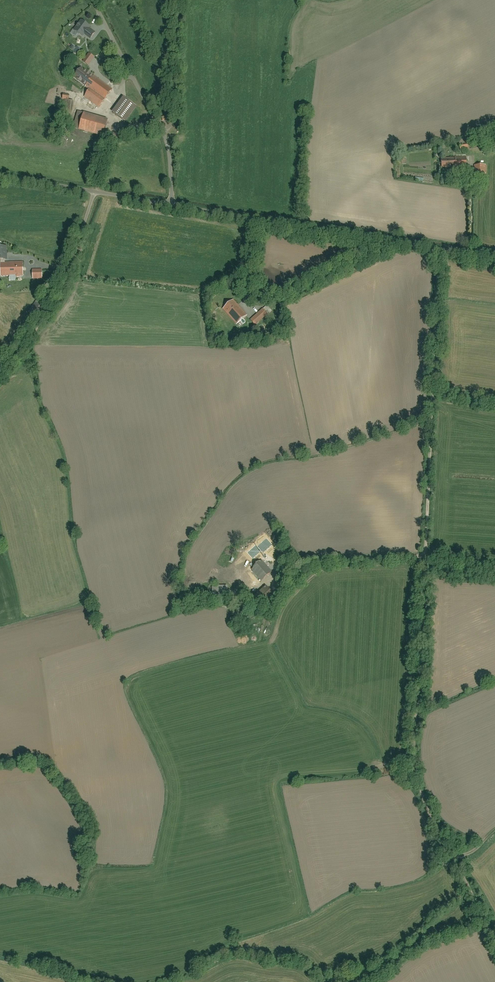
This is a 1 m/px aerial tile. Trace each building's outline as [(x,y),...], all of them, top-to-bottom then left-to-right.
[(97,33),(91,28),(91,27),(83,20),(75,32),(83,38),(85,35),(92,40),(97,33)] [(78,46),(73,53),(77,56),(82,49),(78,46)] [(93,57),(88,53),(82,61),(87,65),(93,57)] [(113,92),(82,67),(74,78),(88,89),(82,96),(99,110),(113,92)] [(73,116),(73,96),(63,96),(63,115),(73,116)] [(136,106),(123,96),(112,111),(125,121),(136,106)] [(107,119),(77,111),(73,128),(102,136),(107,119)] [(467,156),(441,157),(441,168),(467,167),(467,156)] [(485,165),(475,165),(475,180),(485,180),(485,165)] [(1,276),(23,276),(23,264),(9,264),(9,247),(0,247),(0,261),(1,261),(1,276)] [(44,269),(33,269),(33,280),(46,280),(46,272),(44,272),(44,269)] [(38,300),(30,310),(35,314),(39,309),(41,311),(45,305),(38,300)] [(233,300),(223,309),(239,325),(248,317),(233,300)] [(267,314),(262,309),(250,319),(255,324),(267,314)] [(263,546),(228,580),(234,586),(247,573),(249,576),(253,572),(261,581),(271,572),(261,562),(270,553),(263,546)] [(280,547),(275,552),(285,563),(290,558),(280,547)] [(266,586),(249,599),(259,611),(275,597),(266,586)] [(237,621),(237,620),(237,618),(237,617),(236,616),(235,615),(234,615),(232,614),(231,614),(230,615),(229,615),(228,616),(227,618),(227,619),(227,620),(227,622),(228,623),(229,624),(230,624),(231,625),(232,625),(234,625),(235,624),(236,623),(237,622),(237,621)] [(275,621),(265,630),(273,639),(283,629),(275,621)]
